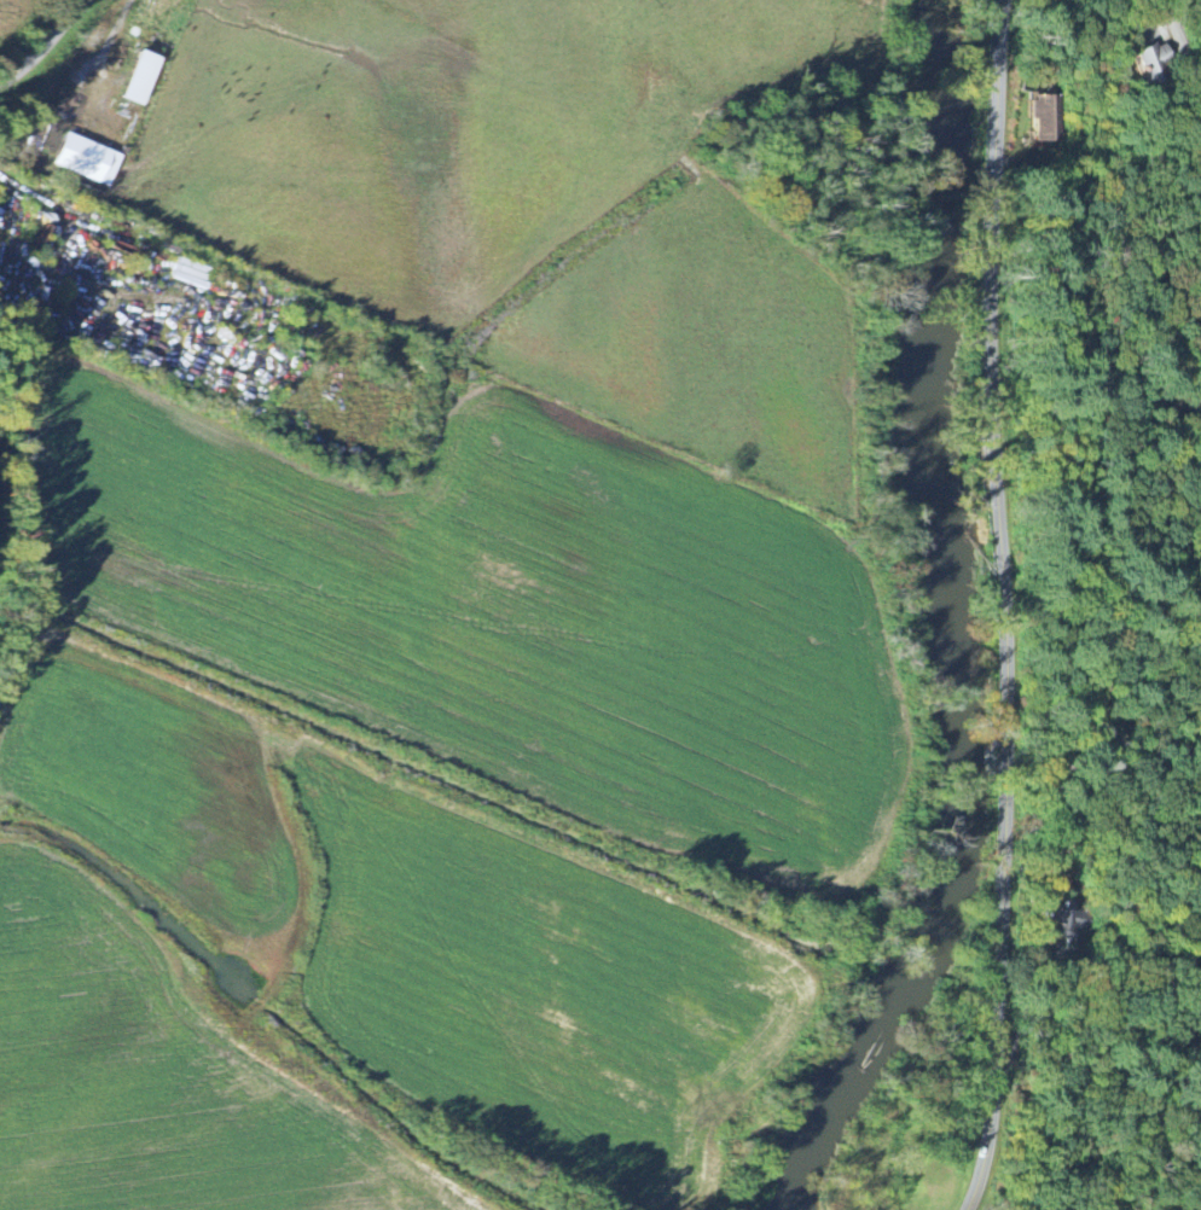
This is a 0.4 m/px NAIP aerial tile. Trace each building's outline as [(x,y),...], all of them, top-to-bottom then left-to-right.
[(114,99),(138,108),(155,60),(131,51),(114,99)] [(1062,143),(1063,97),(1032,96),(1032,143),(1062,143)] [(49,167),(106,188),(118,156),(61,134),(49,167)] [(1079,932),(1092,930),(1089,913),(1075,915),(1074,905),(1051,908),(1056,942),(1080,938),(1079,932)]
